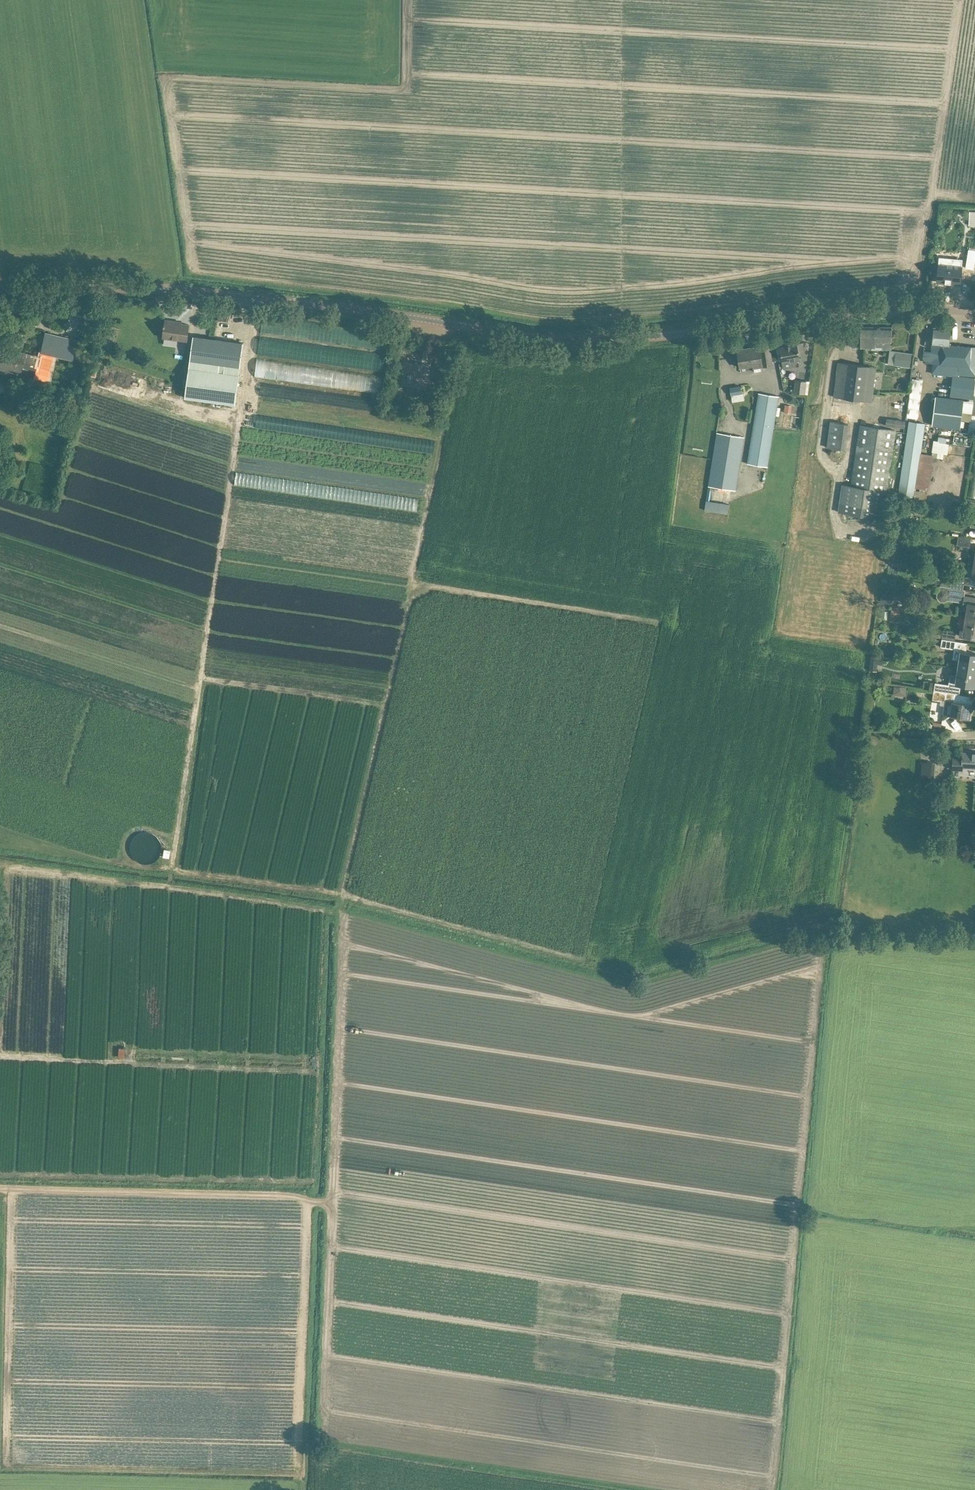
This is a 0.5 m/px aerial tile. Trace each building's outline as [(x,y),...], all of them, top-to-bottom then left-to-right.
[(966,268),(974,269),(974,260),(974,252),(968,251),(966,268)] [(945,282),(946,282),(946,278),(950,279),(950,283),(951,283),(951,282),(960,283),(963,259),(954,258),(939,257),(939,263),(938,263),(937,280),(945,281),(945,282)] [(187,340),(188,335),(189,325),(175,323),(176,322),(166,320),(165,324),(164,324),(164,326),(165,326),(163,337),(187,340)] [(892,327),(852,327),(852,347),(860,347),(860,349),(891,349),(892,327)] [(932,373),(946,374),(946,375),(953,376),(951,396),(973,398),(974,380),(974,347),(949,345),(951,329),(934,327),(933,337),(932,348),(934,348),(932,373)] [(21,374),(22,372),(36,376),(48,379),(54,354),(71,358),(75,340),(46,334),(40,357),(0,348),(0,369),(21,374)] [(194,336),(190,360),(240,367),(243,343),(194,336)] [(780,347),(777,348),(779,361),(783,361),(784,368),(802,365),(801,358),(799,358),(797,344),(780,347)] [(762,370),(761,366),(764,366),(773,365),(771,355),(769,345),(760,347),(760,346),(737,350),(740,368),(750,366),(754,365),(755,371),(762,370)] [(896,352),(895,365),(910,366),(911,354),(896,352)] [(240,367),(190,360),(185,398),(235,404),(240,367)] [(834,396),(870,400),(874,367),(838,362),(834,396)] [(918,418),(923,380),(911,378),(906,416),(918,418)] [(795,392),(805,394),(807,381),(796,380),(795,392)] [(973,398),(973,401),(963,400),(961,420),(969,421),(968,431),(974,433),(974,380),(973,398)] [(741,386),(730,388),(731,396),(742,395),(741,386)] [(759,393),(748,464),(767,467),(779,396),(759,393)] [(932,426),(960,429),(961,420),(963,400),(936,396),(932,426)] [(926,420),(910,418),(899,497),(915,499),(917,488),(921,453),(926,420)] [(849,424),(829,421),(826,447),(846,450),(849,424)] [(881,519),(885,491),(887,491),(895,430),(861,425),(852,487),(841,486),(837,513),(881,519)] [(717,432),(708,486),(735,490),(744,436),(717,432)] [(935,441),(933,451),(947,454),(949,443),(935,441)] [(933,455),(921,453),(917,488),(928,490),(933,455)] [(965,498),(963,508),(971,509),(971,504),(974,505),(974,499),(965,498)] [(729,504),(707,500),(705,510),(728,513),(729,504)] [(958,536),(957,545),(970,547),(971,538),(958,536)] [(950,587),(950,588),(963,590),(964,584),(974,585),(974,565),(972,577),(967,576),(964,578),(964,581),(951,579),(950,587)] [(950,588),(950,587),(940,586),(939,590),(937,592),(936,597),(940,601),(945,602),(947,600),(961,602),(963,590),(950,588)] [(882,594),(880,602),(892,604),(894,596),(882,594)] [(966,616),(974,618),(974,598),(964,596),(963,602),(968,603),(966,616)] [(959,637),(972,639),(974,640),(974,618),(966,616),(964,630),(960,630),(959,637)] [(942,629),(941,639),(954,641),(955,631),(942,629)] [(957,668),(974,670),(974,654),(965,653),(966,643),(954,641),(941,639),(940,647),(953,648),(952,658),(958,659),(957,668)] [(954,694),(959,694),(958,694),(960,684),(974,687),(974,686),(974,679),(974,670),(957,668),(956,675),(950,674),(948,684),(935,682),(934,691),(954,694)] [(894,685),(892,694),(904,696),(905,686),(894,685)] [(954,694),(934,691),(932,699),(945,701),(943,714),(970,718),(972,704),(953,701),(954,694)] [(922,748),(921,756),(929,756),(929,748),(922,748)] [(963,752),(962,757),(953,756),(952,770),(962,770),(962,767),(974,768),(974,753),(963,752)] [(922,768),(921,780),(929,780),(930,768),(922,768)]
